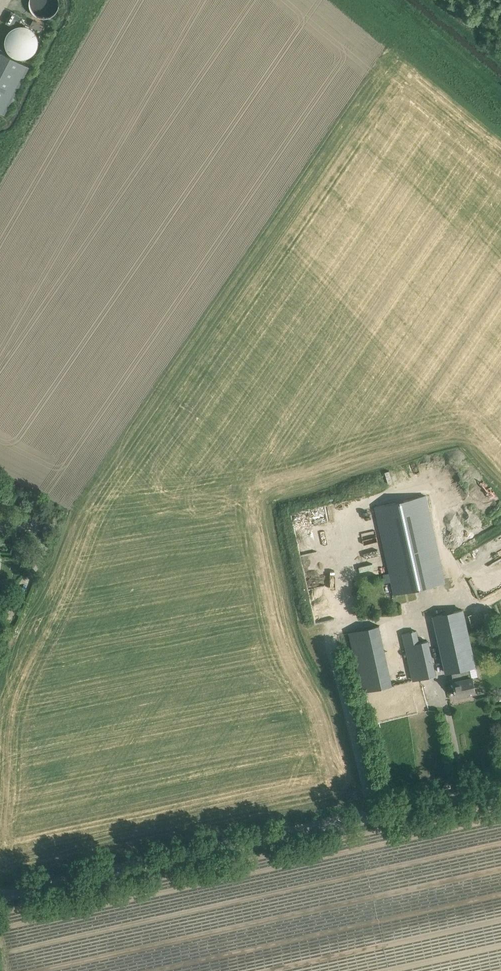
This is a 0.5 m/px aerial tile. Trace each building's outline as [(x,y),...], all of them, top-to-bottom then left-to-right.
[(30,2),(30,5),(30,7),(32,10),(33,12),(35,14),(37,16),(40,17),(43,18),(47,18),(51,17),(54,15),(56,13),(58,10),(59,7),(60,3),(60,0),(59,0),(30,0),(30,2)] [(11,12),(6,23),(13,26),(17,19),(19,21),(21,17),(11,12)] [(34,20),(31,25),(42,30),(44,25),(34,20)] [(6,39),(5,43),(6,47),(8,50),(10,53),(13,56),(16,57),(20,58),(25,58),(30,56),(34,54),(37,49),(39,45),(39,40),(37,35),(35,31),(31,28),(26,26),(21,25),(16,27),(13,28),(10,31),(7,35),(6,39)] [(385,582),(392,581),(395,593),(445,582),(426,495),(375,506),(390,573),(383,574),(385,582)] [(54,525),(44,519),(39,528),(43,531),(41,535),(47,538),(54,525)] [(343,550),(345,556),(363,550),(361,544),(343,550)] [(475,666),(473,656),(465,618),(467,617),(466,612),(464,613),(463,609),(434,616),(447,672),(461,669),(462,672),(452,674),(455,687),(454,687),(455,690),(456,689),(457,695),(476,691),(470,667),(475,666)] [(366,690),(395,684),(383,624),(354,630),(366,690)] [(436,675),(434,665),(428,640),(419,642),(416,630),(403,633),(414,680),(436,675)]
